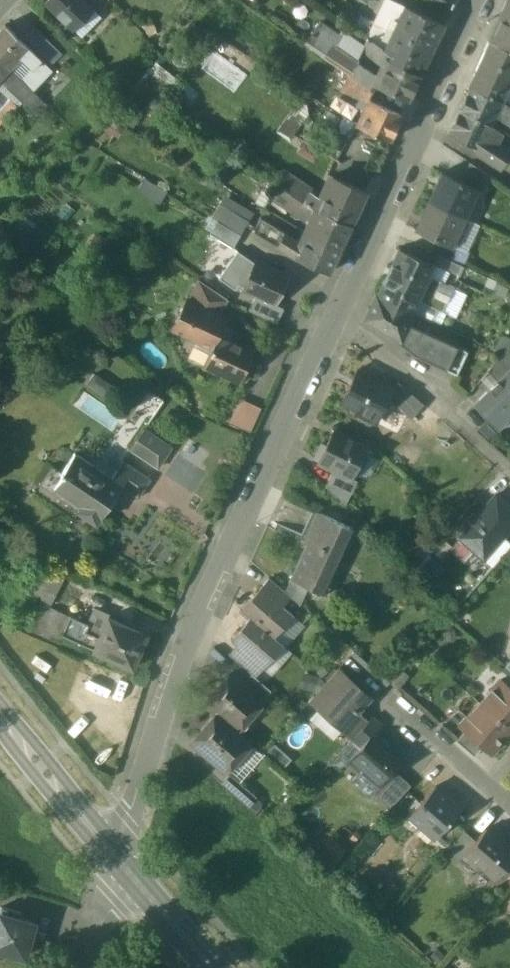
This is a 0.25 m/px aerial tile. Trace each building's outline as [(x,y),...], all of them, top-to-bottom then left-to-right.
[(44,3),(73,31),(74,30),(86,18),(94,10),(84,0),(47,0),(44,3)] [(388,0),(385,0),(374,24),(392,32),(403,7),(388,0)] [(451,9),(456,0),(432,0),(451,9)] [(489,42),(509,51),(509,0),(489,42)] [(443,26),(403,7),(392,32),(391,33),(431,52),(443,26)] [(86,18),(74,30),(81,37),(93,25),(86,18)] [(318,24),(303,46),(322,58),(331,43),(334,45),(339,38),(318,24)] [(392,32),(374,24),(367,38),(383,50),(391,33),(392,32)] [(5,25),(0,30),(0,60),(8,68),(19,56),(20,57),(28,49),(28,48),(20,40),(5,25)] [(60,53),(33,27),(23,37),(40,53),(41,52),(51,62),(60,53)] [(431,52),(391,33),(383,50),(391,55),(387,61),(420,76),(431,52)] [(40,53),(23,37),(20,40),(28,48),(28,49),(37,57),(40,53)] [(383,50),(367,38),(361,50),(373,59),(380,61),(378,66),(383,69),(387,61),(391,55),(383,50)] [(489,42),(476,70),(476,71),(500,82),(509,86),(509,83),(509,51),(489,42)] [(334,45),(331,43),(322,58),(350,77),(373,92),(376,87),(375,86),(378,80),(355,65),(358,61),(334,45)] [(28,49),(20,57),(19,56),(8,68),(20,79),(39,59),(37,57),(28,49)] [(199,68),(236,87),(246,69),(209,49),(199,68)] [(39,59),(20,79),(23,82),(33,92),(41,83),(40,82),(51,71),(39,59)] [(387,61),(383,69),(378,80),(375,86),(376,87),(408,102),(420,76),(387,61)] [(8,68),(0,76),(5,81),(2,83),(12,93),(23,82),(8,68)] [(500,82),(476,71),(469,86),(493,97),(500,82)] [(0,76),(0,90),(10,99),(16,105),(17,106),(21,102),(12,93),(2,83),(5,81),(0,76)] [(373,92),(350,77),(343,90),(368,102),(373,92)] [(33,92),(23,82),(12,93),(21,102),(35,115),(46,105),(32,92),(33,92)] [(500,82),(493,97),(502,101),(509,86),(500,82)] [(493,97),(469,86),(458,110),(491,125),(496,114),(502,102),(502,101),(493,97)] [(0,110),(0,121),(1,122),(16,105),(10,99),(0,110)] [(401,117),(369,101),(358,125),(390,141),(401,117)] [(502,102),(496,114),(501,116),(500,117),(509,123),(509,107),(502,102)] [(491,125),(458,110),(447,134),(476,147),(480,149),(491,125)] [(491,125),(480,149),(476,147),(474,151),(501,169),(509,154),(509,151),(496,143),(501,132),(491,125)] [(301,144),(292,139),(284,153),(293,158),(297,151),(301,144)] [(321,151),(303,140),(301,144),(297,151),(317,163),(323,152),(321,151)] [(341,153),(326,143),(321,151),(323,152),(337,160),(341,153)] [(282,174),(256,158),(250,169),(274,185),(282,174)] [(489,176),(469,163),(460,181),(476,189),(476,190),(481,192),(489,176)] [(460,181),(443,173),(429,203),(468,221),(481,192),(476,190),(476,189),(460,181)] [(333,178),(321,203),(315,199),(314,195),(282,174),(274,185),(317,211),(351,226),(366,193),(333,178)] [(165,193),(152,185),(146,194),(159,203),(165,193)] [(351,226),(317,211),(274,185),(269,197),(305,220),(312,220),(306,234),(340,250),(351,226)] [(468,221),(429,203),(416,231),(434,239),(450,247),(450,246),(456,248),(468,221)] [(234,213),(220,205),(212,219),(218,222),(240,236),(248,221),(247,221),(234,213)] [(251,212),(239,205),(234,213),(247,221),(251,212)] [(306,234),(302,243),(260,217),(253,232),(295,258),(329,273),(340,250),(306,234)] [(240,236),(218,222),(210,235),(232,249),(240,236)] [(450,247),(434,239),(429,250),(439,255),(450,260),(456,248),(450,246),(450,247)] [(429,250),(414,244),(409,254),(434,265),(439,255),(429,250)] [(387,274),(447,301),(452,291),(428,280),(434,265),(409,254),(398,249),(387,274)] [(254,262),(238,251),(218,278),(236,290),(239,285),(242,287),(254,262)] [(288,278),(254,262),(242,287),(241,290),(275,306),(288,278)] [(447,301),(387,274),(377,297),(413,313),(431,321),(436,309),(442,312),(447,301)] [(227,300),(197,280),(187,301),(220,316),(227,300)] [(466,351),(408,324),(413,313),(377,297),(375,296),(371,305),(368,306),(364,314),(366,321),(374,325),(376,324),(401,338),(399,341),(412,355),(456,374),(466,351)] [(253,352),(218,336),(226,319),(220,316),(187,301),(185,300),(170,331),(212,350),(204,368),(239,383),(241,379),(242,380),(246,378),(250,370),(249,366),(247,365),(253,352)] [(490,367),(501,378),(509,369),(509,349),(508,347),(490,367)] [(474,405),(497,429),(509,416),(509,369),(501,378),(474,405)] [(393,387),(357,370),(341,402),(357,410),(356,413),(372,421),(374,418),(377,419),(392,388),(393,387)] [(423,405),(397,382),(393,387),(392,388),(395,391),(391,400),(411,418),(423,405)] [(117,436),(127,422),(84,392),(74,406),(117,436)] [(237,397),(227,421),(249,430),(259,406),(237,397)] [(171,448),(144,430),(130,451),(157,469),(171,448)] [(367,446),(333,430),(325,446),(320,444),(313,458),(318,460),(317,462),(333,470),(351,479),(351,478),(367,446)] [(111,479),(75,454),(62,473),(63,474),(54,487),(80,505),(76,511),(95,524),(121,487),(121,486),(111,479)] [(122,462),(111,479),(121,486),(121,487),(137,498),(149,481),(122,462)] [(351,479),(333,470),(325,487),(345,505),(357,481),(351,478),(351,479)] [(459,538),(483,559),(502,537),(509,528),(509,508),(496,495),(459,538)] [(354,529),(317,512),(303,544),(306,545),(291,579),(308,587),(320,593),(338,554),(341,556),(354,529)] [(483,559),(492,567),(509,546),(509,544),(502,537),(483,559)] [(64,576),(41,565),(27,594),(43,602),(51,606),(64,576)] [(285,592),(269,579),(261,588),(282,606),(290,597),(285,592)] [(308,587),(291,579),(285,592),(290,597),(300,605),(308,587)] [(282,606),(261,588),(242,610),(251,618),(273,638),(293,615),(282,606)] [(51,606),(43,602),(41,607),(48,611),(51,606)] [(48,611),(41,607),(37,617),(31,631),(57,644),(61,636),(68,618),(59,614),(58,615),(48,611)] [(107,619),(92,612),(87,626),(88,626),(84,634),(98,639),(107,619)] [(87,626),(68,618),(61,636),(94,649),(98,639),(84,634),(88,626),(87,626)] [(273,638),(251,618),(231,641),(237,646),(258,664),(263,668),(283,646),(273,638)] [(145,635),(107,619),(94,649),(93,652),(131,668),(145,635)] [(258,664),(237,646),(229,655),(250,673),(258,664)] [(393,670),(389,666),(380,675),(390,684),(405,666),(400,662),(393,670)] [(338,670),(320,690),(329,698),(346,678),(338,670)] [(243,683),(231,672),(205,702),(218,713),(236,729),(262,700),(243,683)] [(270,691),(251,674),(243,683),(262,700),(270,691)] [(329,698),(319,709),(342,730),(358,712),(370,698),(346,678),(329,698)] [(506,683),(497,694),(492,689),(479,704),(509,730),(509,729),(509,687),(506,683)] [(509,730),(479,704),(466,719),(471,723),(463,732),(463,733),(481,748),(488,754),(509,730)] [(369,721),(358,712),(342,730),(341,732),(351,741),(369,721)] [(218,713),(192,742),(225,771),(250,742),(236,729),(218,713)] [(369,721),(351,741),(360,748),(372,735),(373,736),(381,727),(371,719),(369,721)] [(481,748),(463,733),(456,742),(473,757),(481,748)] [(360,748),(349,761),(378,788),(401,762),(373,736),(372,735),(360,748)] [(257,796),(229,773),(220,783),(247,807),(257,796)] [(446,795),(435,785),(408,815),(421,827),(427,821),(439,832),(463,805),(448,792),(446,795)] [(485,828),(474,841),(460,856),(461,857),(474,868),(478,864),(494,878),(509,860),(509,850),(485,828)] [(465,833),(445,855),(454,864),(461,857),(460,856),(474,841),(465,833)] [(20,913),(12,911),(11,916),(19,919),(20,913)] [(0,914),(0,951),(25,957),(34,923),(19,919),(11,916),(0,914)]
